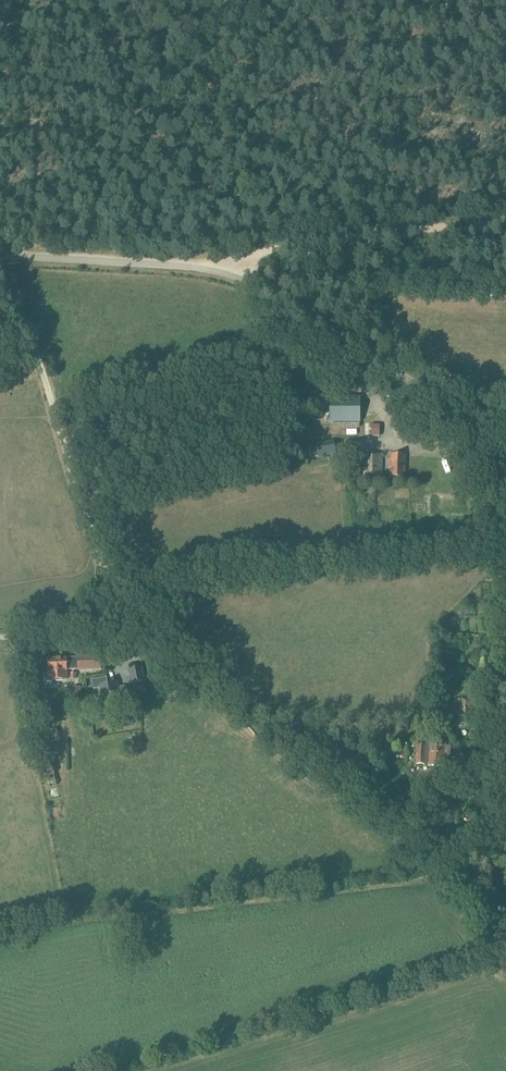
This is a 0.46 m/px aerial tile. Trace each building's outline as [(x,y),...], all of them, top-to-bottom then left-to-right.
[(360,397),(330,397),(330,423),(361,423),(360,397)] [(368,440),(378,440),(378,432),(368,432),(368,440)] [(318,457),(336,454),(334,440),(316,443),(318,457)] [(404,454),(390,454),(390,477),(404,477),(404,454)] [(382,455),(364,455),(364,479),(382,479),(382,455)] [(360,477),(360,465),(351,466),(351,477),(360,477)] [(446,500),(447,488),(428,488),(428,499),(446,500)] [(124,654),(122,638),(115,639),(117,655),(124,654)] [(101,655),(77,656),(77,657),(78,670),(78,671),(102,670),(101,655)] [(67,660),(67,659),(49,660),(50,672),(50,680),(67,680),(67,671),(67,670),(76,669),(76,659),(67,660)] [(130,670),(132,683),(144,681),(141,668),(130,670)] [(108,685),(107,677),(92,680),(94,690),(100,688),(105,710),(122,707),(117,683),(108,685)] [(435,706),(448,708),(449,699),(437,698),(435,706)] [(484,718),(474,718),(475,702),(457,701),(456,726),(473,727),(473,728),(484,729),(484,718)] [(46,743),(46,744),(60,740),(57,728),(36,734),(38,745),(46,743)] [(444,767),(445,741),(429,740),(429,749),(424,749),(425,746),(416,745),(415,764),(425,765),(425,763),(428,764),(428,766),(444,767)] [(56,783),(54,774),(47,776),(49,784),(56,783)] [(498,863),(491,868),(499,877),(505,872),(498,863)]
